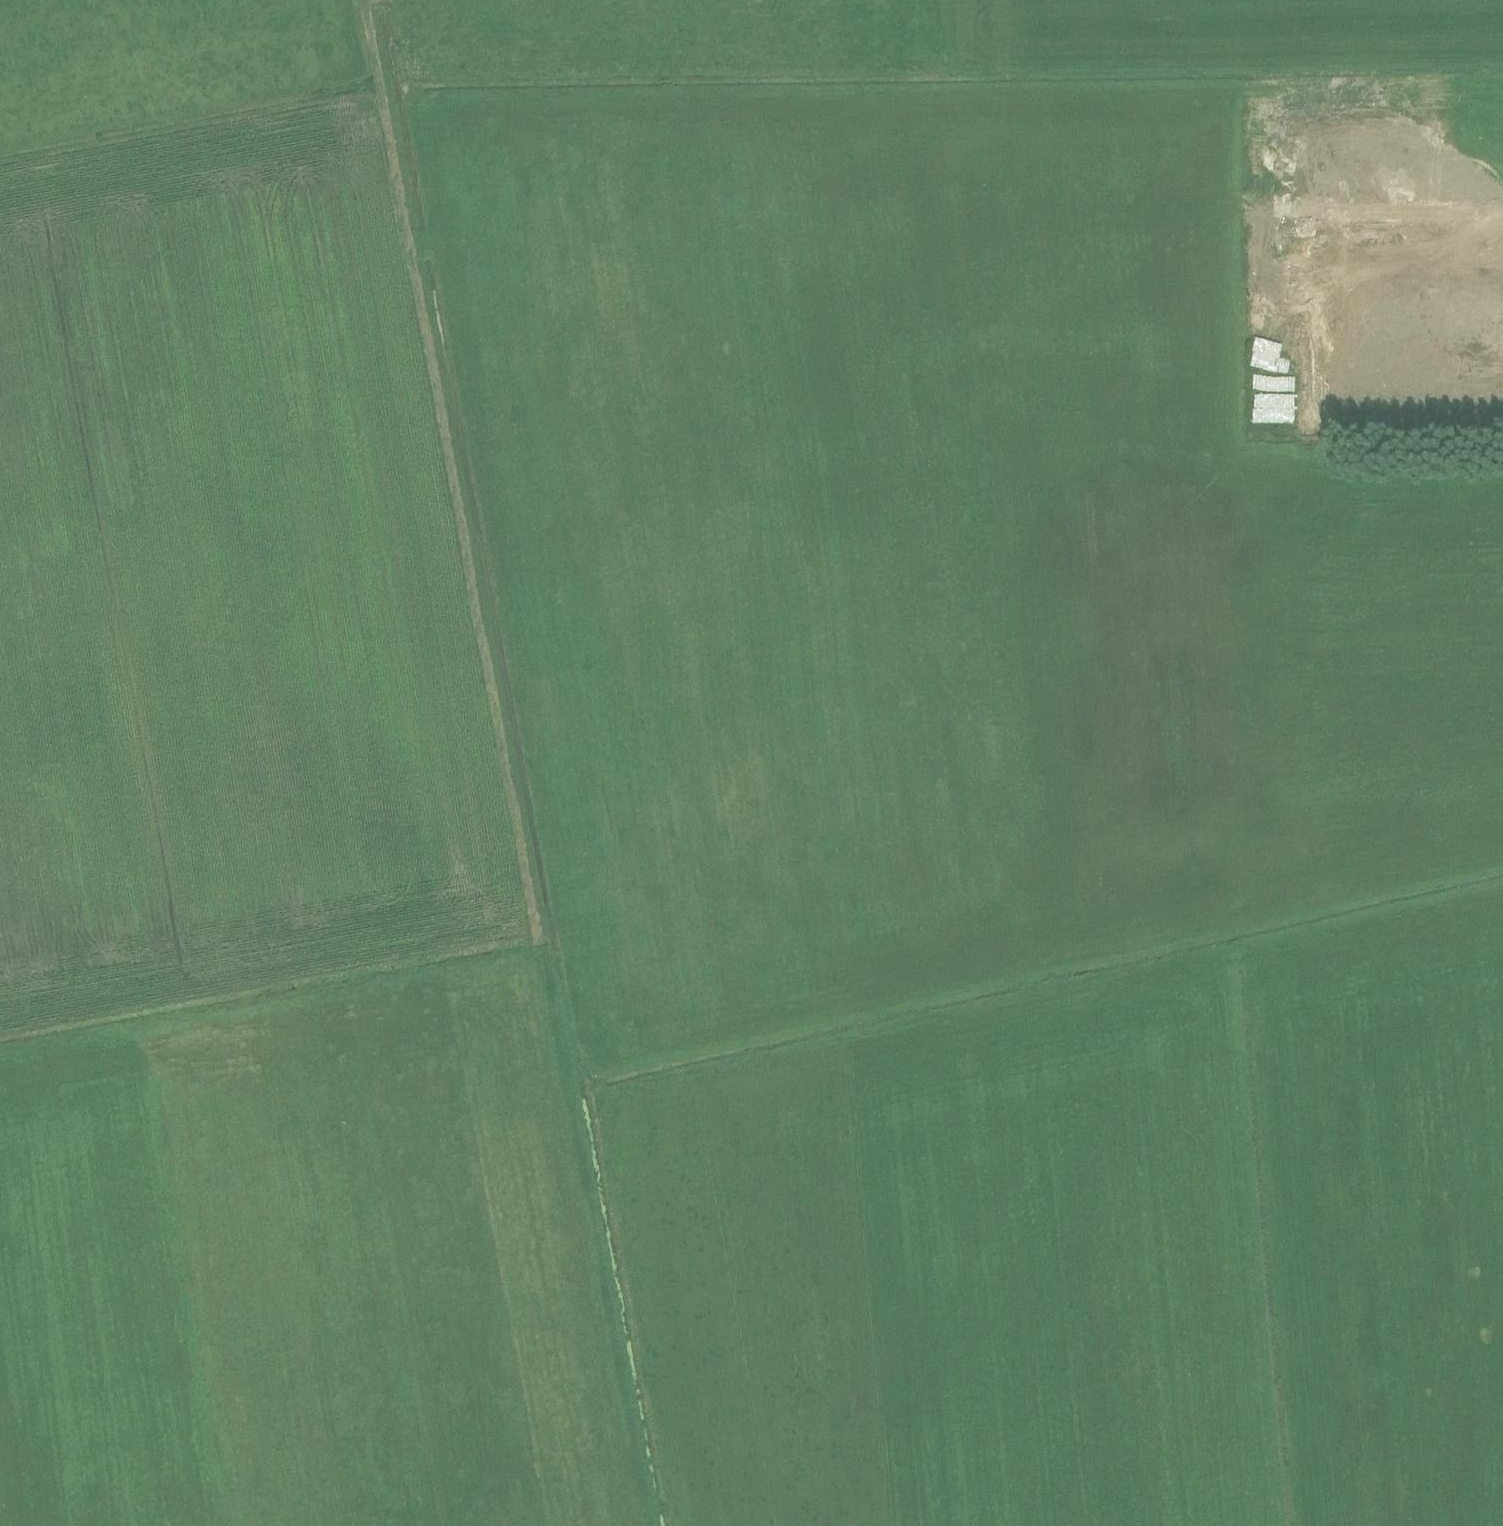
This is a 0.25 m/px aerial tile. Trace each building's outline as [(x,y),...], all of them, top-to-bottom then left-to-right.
[(1314,209),(1311,228),(1334,231),(1337,213),(1314,209)]
